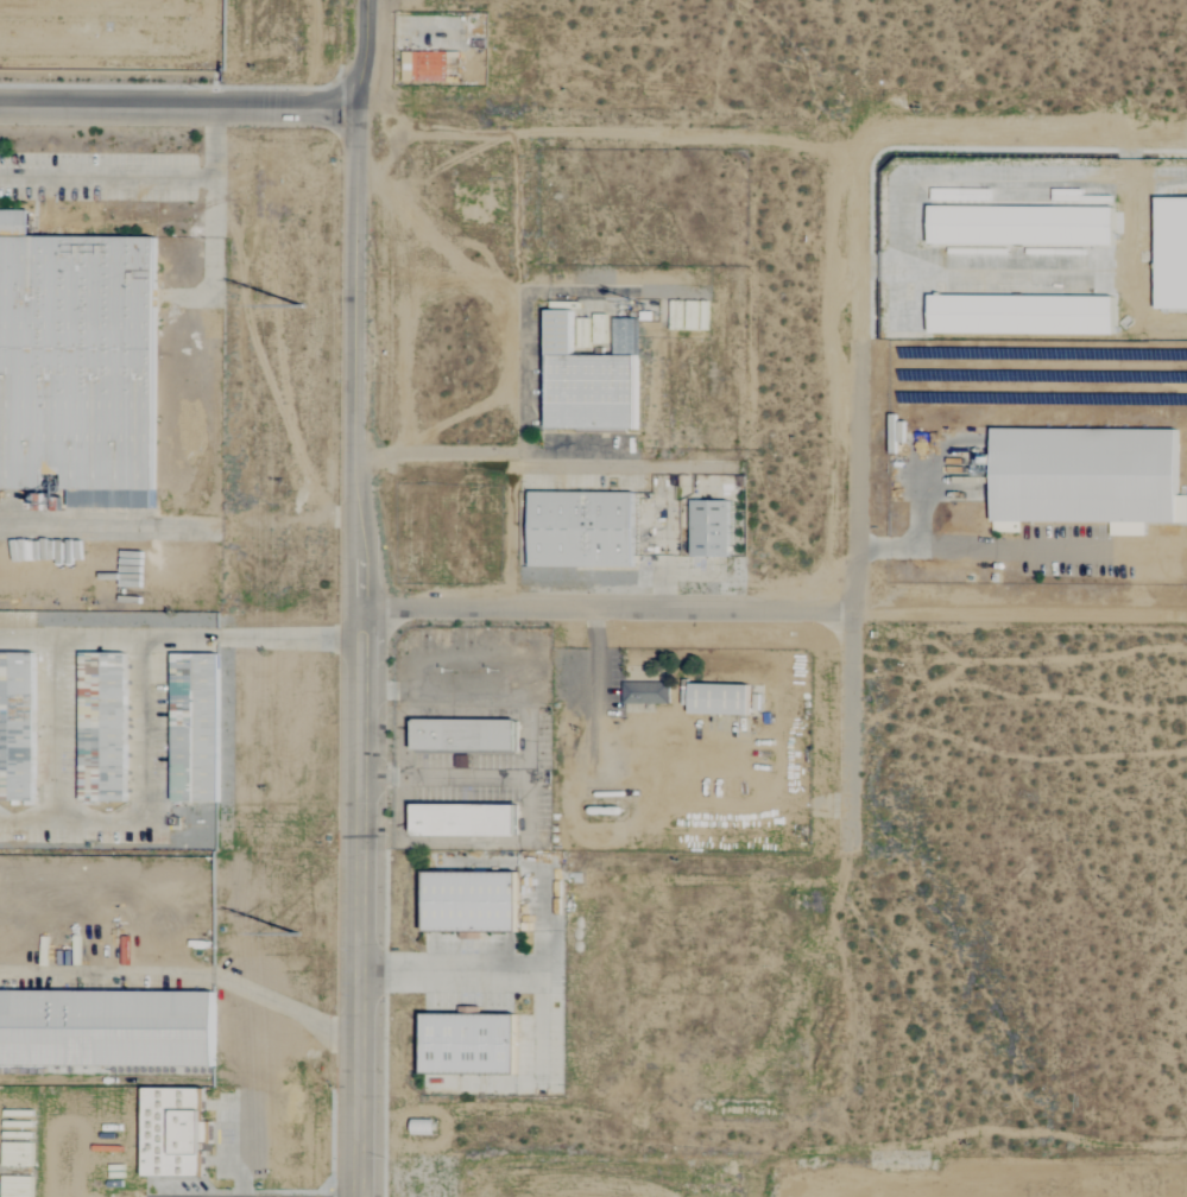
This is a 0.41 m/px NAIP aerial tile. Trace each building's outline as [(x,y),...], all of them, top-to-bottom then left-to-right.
[(1154,197),(1155,308),(1186,308),(1186,197),(1154,197)] [(928,205),(928,243),(1112,244),(1113,207),(928,205)] [(26,236),(26,210),(0,210),(0,490),(70,490),(69,508),(153,509),(156,238),(26,236)] [(1113,296),(928,294),(928,332),(1112,334),(1113,296)] [(546,430),(635,430),(635,418),(634,418),(634,355),(571,355),(571,309),(545,309),(546,430)] [(991,428),(991,522),(1110,522),(1110,536),(1146,536),(1146,522),(1186,522),(1186,508),(1177,508),(1177,429),(991,428)] [(632,567),(633,492),(529,491),(528,566),(632,567)] [(728,556),(729,500),(690,500),(690,555),(728,556)] [(34,800),(34,653),(0,653),(0,800),(34,800)] [(127,653),(80,653),(80,802),(127,802),(127,653)] [(172,654),(172,803),(219,803),(219,654),(172,654)] [(669,703),(669,682),(622,682),(623,704),(669,703)] [(688,713),(748,715),(748,684),(689,683),(688,713)] [(410,836),(515,837),(515,805),(410,804),(410,836)] [(422,932),(515,931),(515,872),(422,872),(422,932)] [(213,989),(0,989),(0,1066),(213,1066),(213,989)] [(513,1075),(514,1015),(420,1014),(420,1073),(513,1075)]
